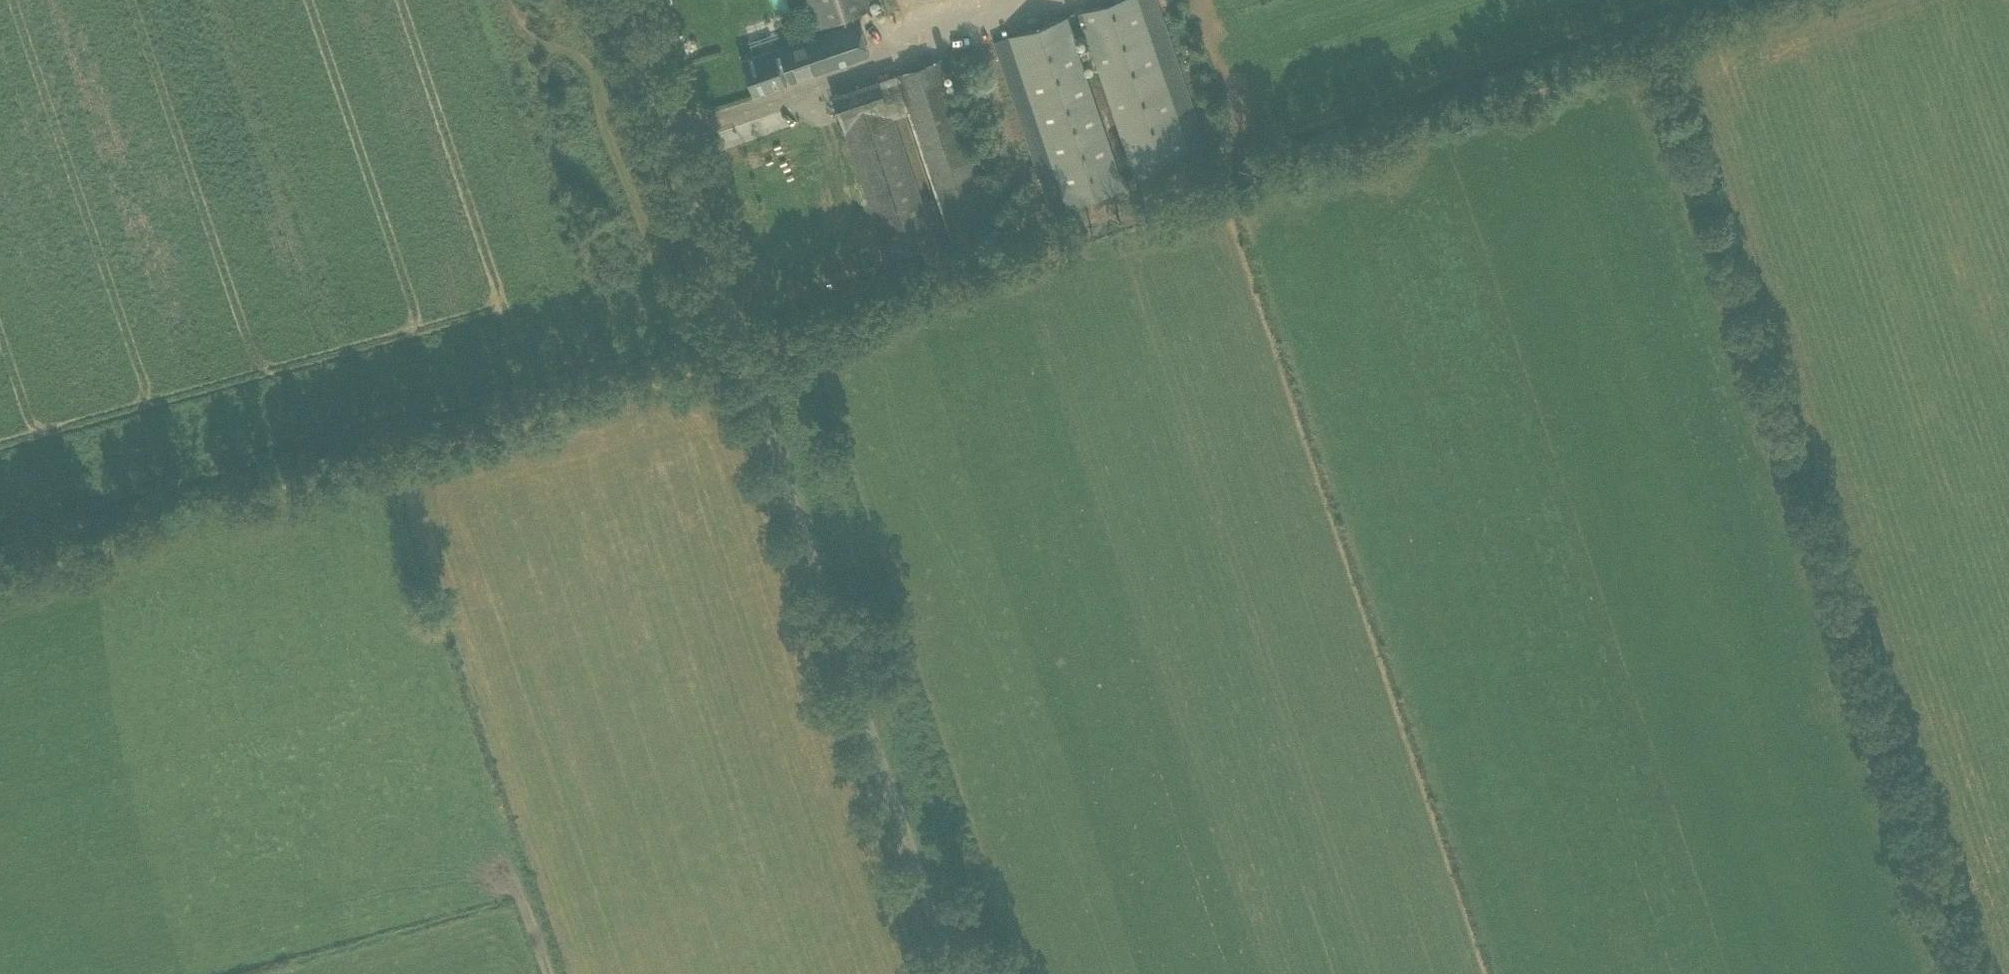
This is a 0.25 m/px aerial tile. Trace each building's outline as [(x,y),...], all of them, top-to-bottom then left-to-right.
[(870,9),(867,0),(810,0),(819,26),(870,9)] [(1058,209),(1128,185),(1075,30),(1090,25),(1143,180),(1216,155),(1163,0),(1114,0),(1000,40),(1058,209)] [(773,47),(741,58),(754,95),(785,84),(783,78),(788,77),(789,80),(868,52),(858,20),(778,47),(780,51),(775,53),(773,47)] [(940,59),(852,89),(833,95),(888,258),(935,241),(894,118),(908,114),(952,244),(997,228),(940,59)]
